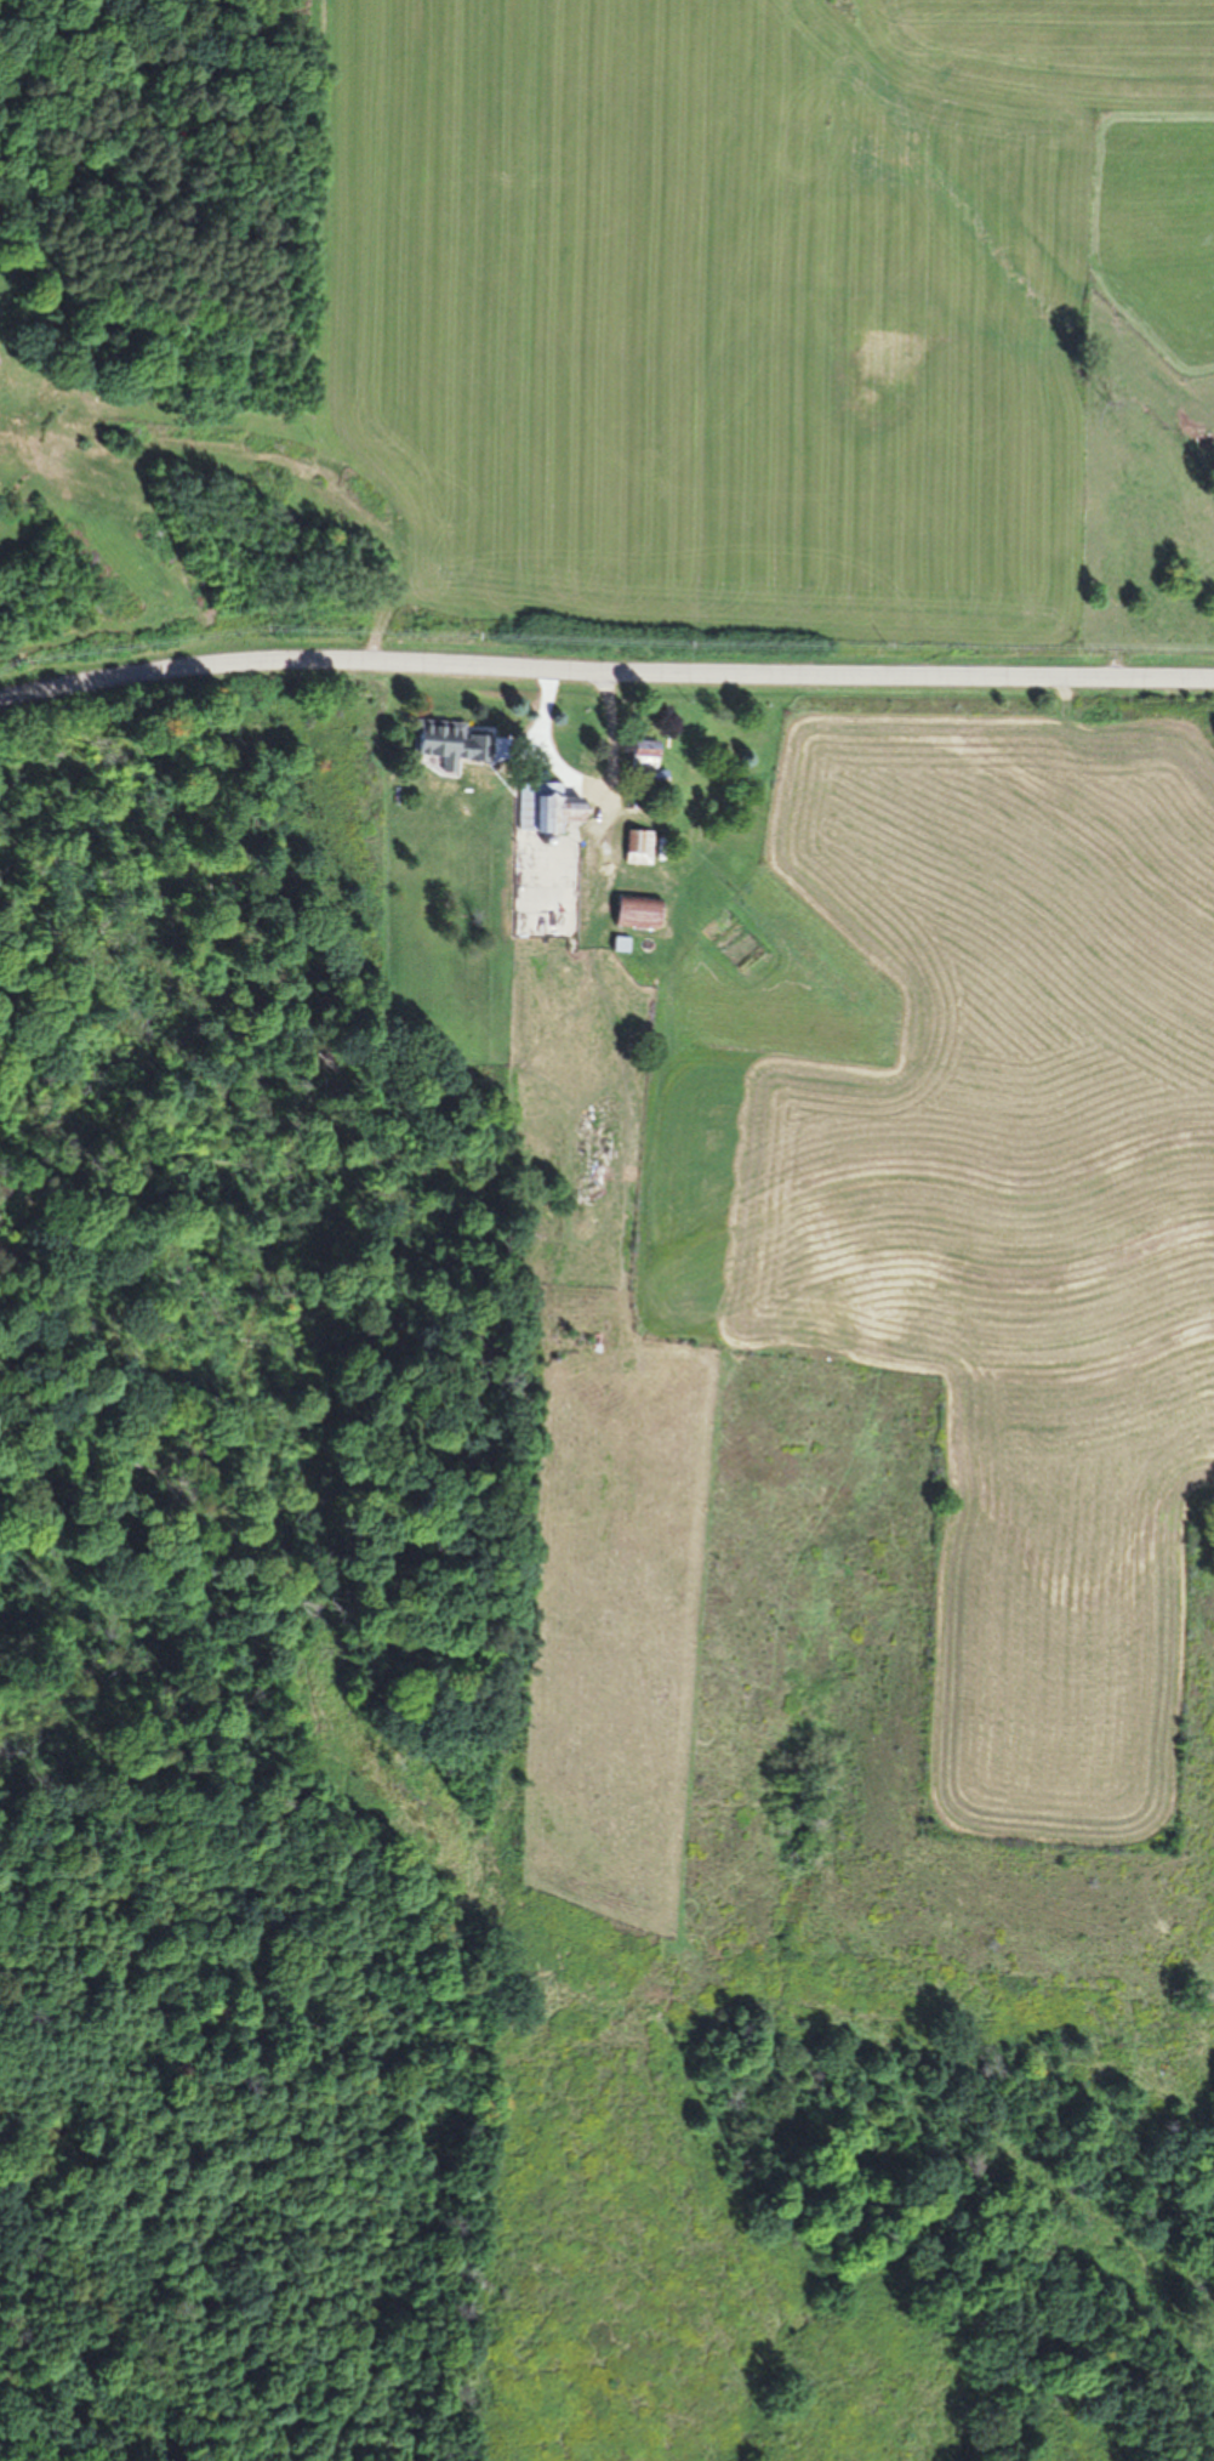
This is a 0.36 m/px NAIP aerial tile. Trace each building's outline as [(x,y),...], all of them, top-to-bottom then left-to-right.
[(409,757),(438,758),(437,773),(457,774),(458,761),(475,762),(476,734),(467,733),(468,723),(411,720),(409,757)] [(666,770),(655,770),(655,740),(629,740),(629,795),(666,795),(666,770)] [(556,834),(556,822),(577,823),(579,789),(518,787),(516,833),(556,834)] [(650,864),(651,831),(624,830),(623,863),(650,864)] [(656,897),(612,897),(612,928),(656,928),(656,897)]
